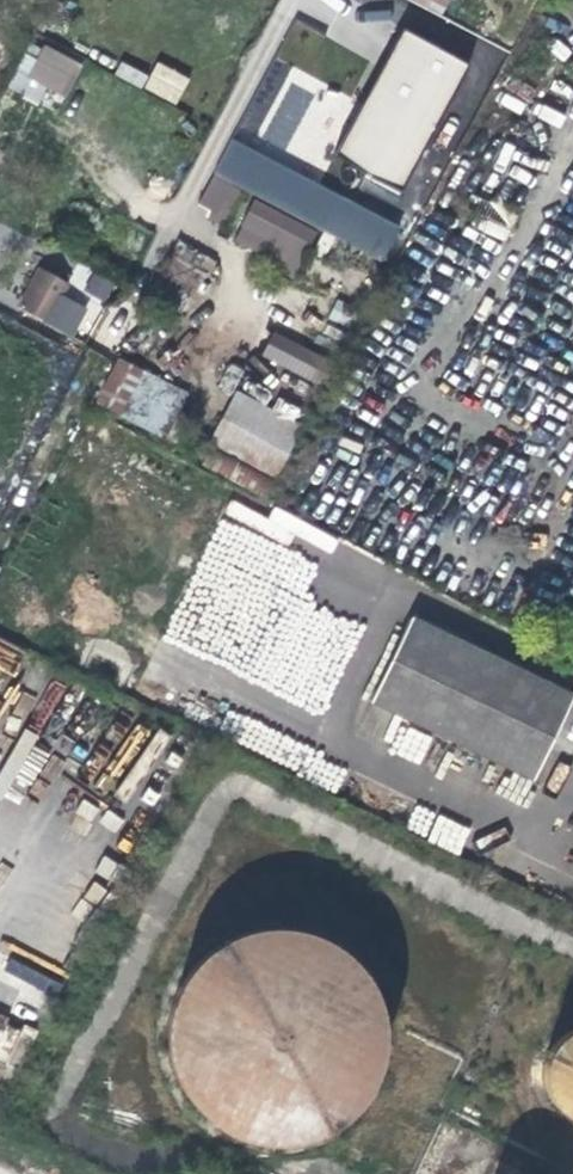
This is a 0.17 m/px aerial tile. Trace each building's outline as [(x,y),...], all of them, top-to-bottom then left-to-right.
[(399,4),(385,29),(410,43),(424,17),(399,4)] [(8,92),(41,103),(44,94),(67,102),(80,61),(25,43),(8,92)] [(143,88),(175,104),(189,77),(157,61),(143,88)] [(377,260),(396,227),(231,140),(213,173),(377,260)] [(294,273),(316,229),(253,198),(230,241),(294,273)] [(168,257),(142,307),(169,323),(196,273),(168,257)] [(106,303),(116,282),(77,263),(66,284),(106,303)] [(18,309),(52,327),(66,300),(56,294),(62,283),(38,271),(18,309)] [(316,385),(330,361),(275,331),(262,354),(316,385)] [(119,360),(95,405),(119,418),(118,420),(162,443),(186,397),(119,360)] [(206,446),(210,449),(272,483),(298,435),(232,400),(206,446)] [(261,504),(272,483),(210,449),(198,471),(261,504)] [(218,517),(161,641),(323,714),(337,683),(327,678),(342,645),(298,626),(305,610),(296,605),(275,650),(261,644),(264,637),(257,634),(281,583),(259,572),(273,542),(218,517)] [(406,622),(367,704),(531,782),(570,699),(406,622)] [(427,841),(458,854),(469,827),(439,815),(427,841)] [(254,926),(243,924),(237,923),(215,923),(198,926),(187,930),(176,935),(167,940),(158,947),(145,959),(142,963),(135,972),(129,982),(122,1000),(118,1023),(119,1046),(125,1068),(132,1084),(142,1098),(158,1115),(167,1121),(181,1129),(192,1133),(210,1137),(228,1139),(240,1138),(252,1136),(264,1132),(275,1127),(291,1118),(304,1106),(316,1092),(325,1075),(332,1056),(333,1049),(334,1036),(334,1030),(334,1016),(332,1009),(327,990),(321,978),(314,967),(305,957),(296,947),(290,943),(279,936),(261,928),(254,926)] [(523,1123),(526,1125),(539,1128),(552,1128),(563,1126),(572,1122),(572,1012),(572,1011),(565,1009),(552,1006),(540,1006),(527,1009),(518,1013),(510,1018),(498,1030),(493,1038),(489,1047),(486,1056),(486,1063),(486,1076),(489,1089),(495,1101),(501,1108),(509,1115),(523,1123)] [(30,1029),(0,1016),(0,1061),(12,1067),(30,1029)]
